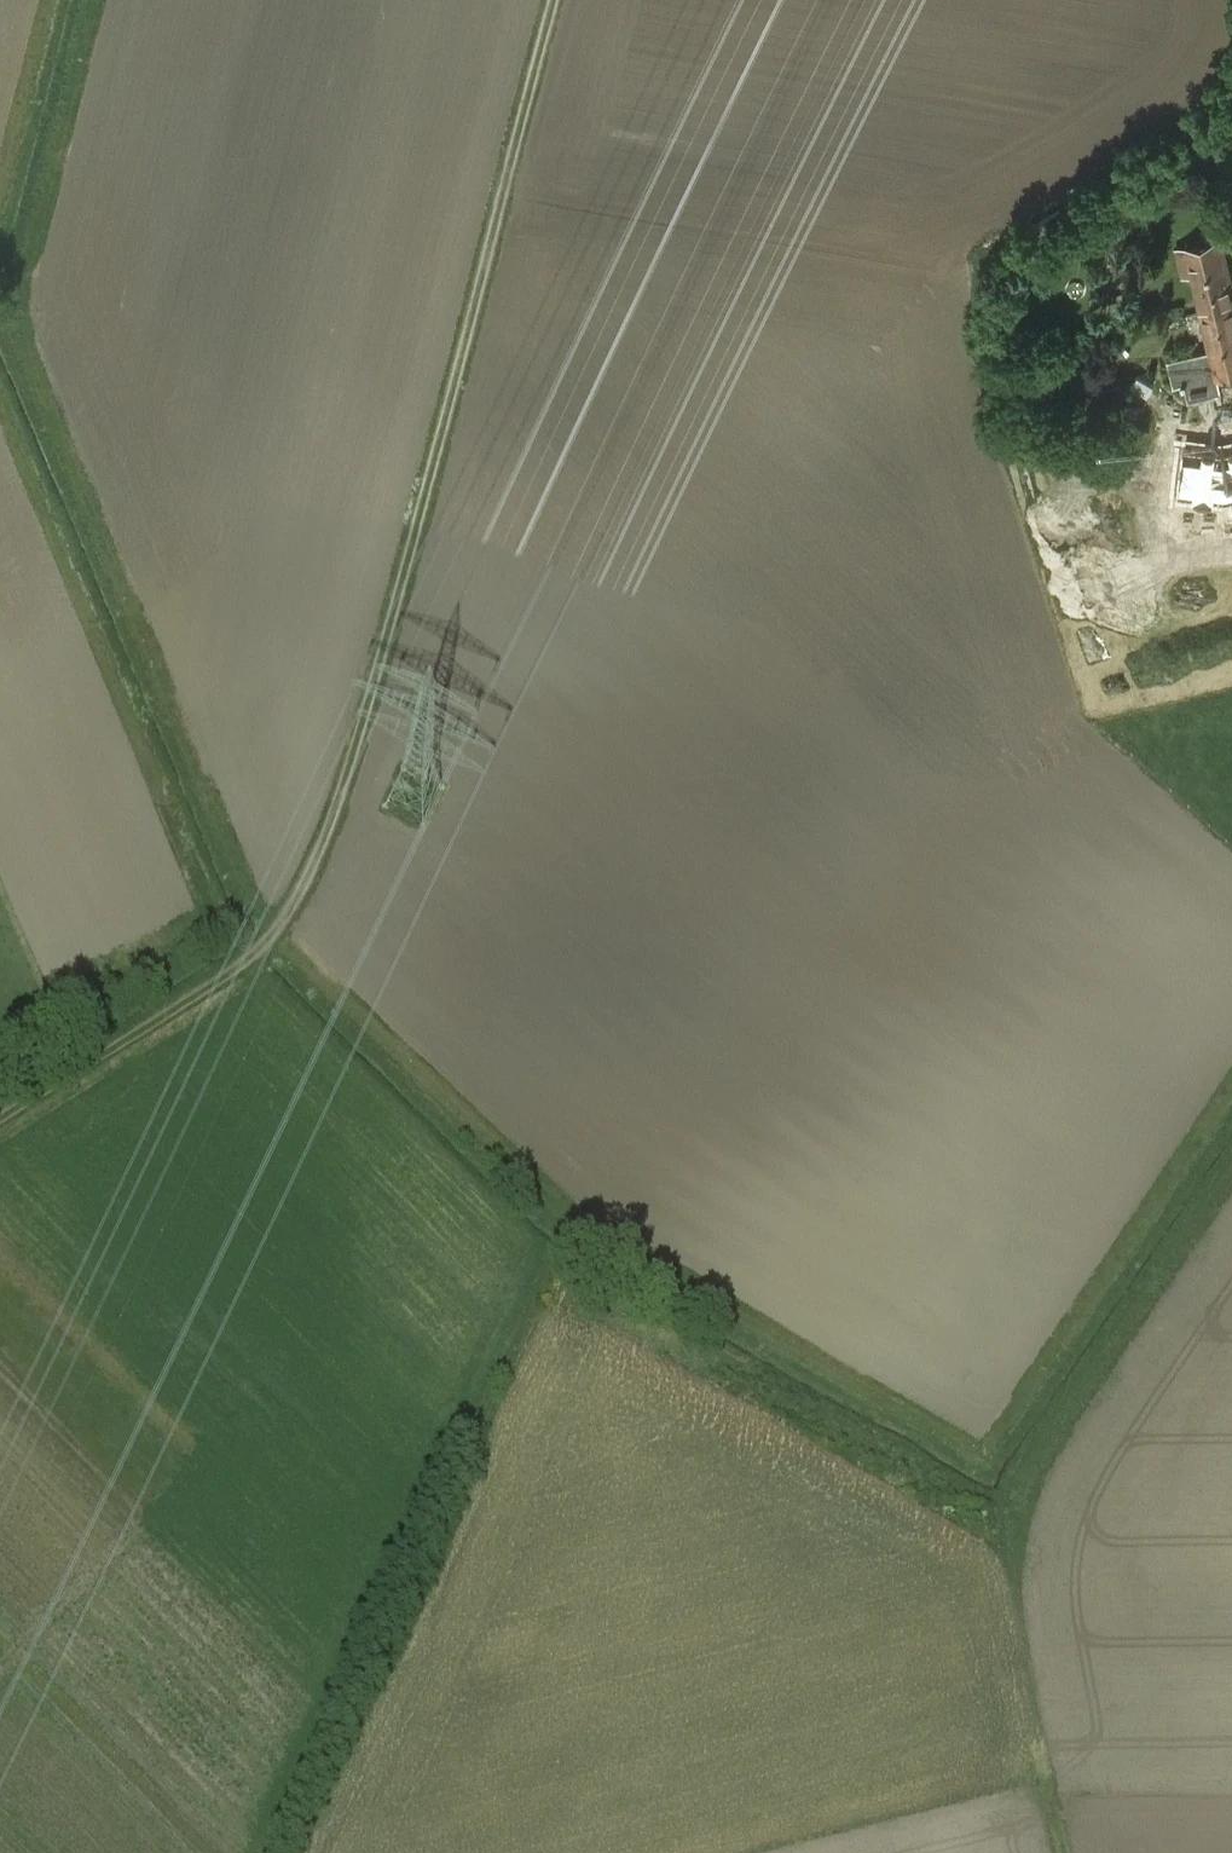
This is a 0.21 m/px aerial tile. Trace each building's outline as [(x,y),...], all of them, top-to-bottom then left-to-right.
[(1200,312),(1231,304),(1231,283),(1222,241),(1177,252),(1183,276),(1191,274),(1200,312)] [(1202,351),(1207,377),(1218,376),(1231,372),(1231,304),(1200,312),(1209,349),(1202,351)] [(1222,393),(1218,376),(1207,377),(1202,351),(1167,359),(1173,385),(1184,383),(1188,400),(1222,393)]
